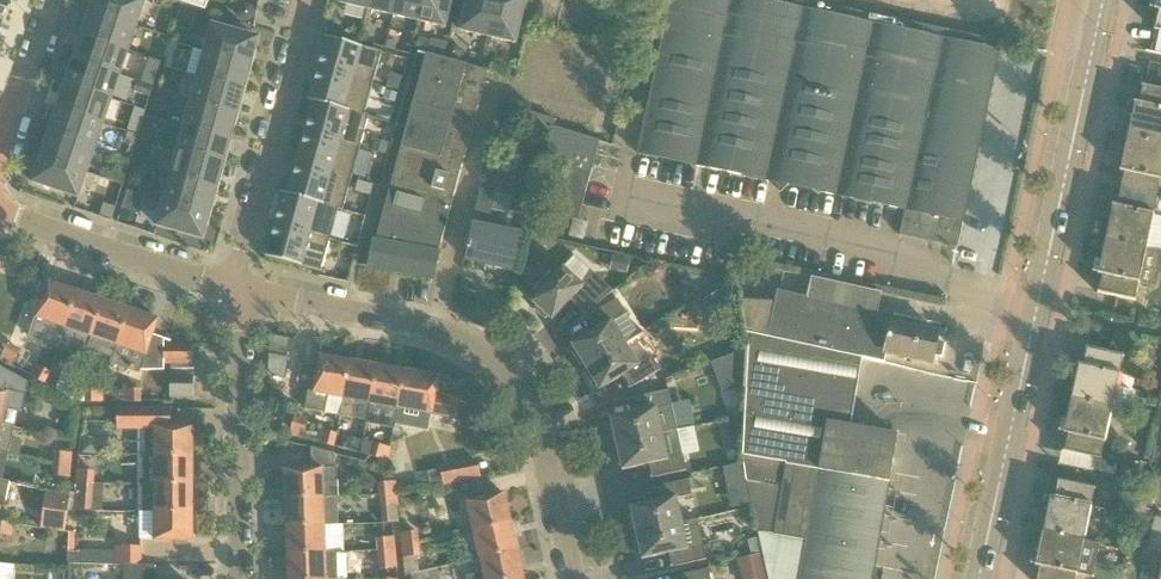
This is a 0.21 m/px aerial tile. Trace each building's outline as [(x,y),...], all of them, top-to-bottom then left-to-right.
[(3,22),(3,20),(9,5),(11,0),(0,0),(0,21),(3,22)] [(91,11),(136,27),(145,1),(142,0),(95,0),(91,11)] [(206,11),(210,0),(174,0),(206,11)] [(369,10),(371,0),(344,0),(343,4),(369,10)] [(394,16),(397,0),(371,0),(369,10),(394,16)] [(424,0),(397,0),(394,16),(419,21),(424,0)] [(419,21),(445,27),(451,0),(424,0),(419,21)] [(489,37),(497,0),(468,0),(461,31),(489,37)] [(489,37),(516,43),(525,0),(497,0),(489,37)] [(999,42),(1000,41),(805,0),(670,0),(639,154),(905,210),(900,235),(958,247),(999,50),(998,49),(999,42)] [(91,11),(83,36),(128,51),(136,27),(91,11)] [(212,26),(205,52),(251,65),(258,39),(212,26)] [(162,48),(166,34),(145,28),(141,42),(162,48)] [(83,36),(75,60),(120,75),(128,51),(83,36)] [(326,37),(318,69),(373,84),(382,52),(326,37)] [(205,52),(198,77),(244,89),(251,65),(205,52)] [(439,253),(488,71),(418,52),(410,78),(397,126),(407,129),(376,241),(374,241),(369,267),(434,279),(439,253)] [(66,84),(112,100),(120,75),(75,60),(66,84)] [(1147,81),(1160,85),(1160,66),(1151,63),(1147,81)] [(373,84),(318,69),(309,101),(313,102),(314,101),(365,115),(373,84)] [(402,77),(390,73),(386,87),(398,90),(402,77)] [(198,77),(191,102),(238,114),(244,89),(198,77)] [(138,81),(134,92),(151,97),(152,95),(154,88),(154,87),(144,83),(141,82),(138,81)] [(66,84),(58,109),(103,124),(112,100),(66,84)] [(1155,88),(1142,86),(1139,103),(1135,103),(1127,137),(1160,144),(1160,90),(1155,88)] [(305,133),(361,148),(369,116),(365,115),(314,101),(313,102),(305,133)] [(191,102),(185,126),(231,139),(238,114),(191,102)] [(58,109),(50,133),(95,149),(103,124),(58,109)] [(523,127),(553,135),(554,127),(556,121),(527,112),(523,127)] [(185,126),(178,151),(224,164),(231,139),(185,126)] [(545,162),(567,169),(565,176),(550,172),(544,192),(559,197),(554,214),(577,221),(600,141),(554,127),(553,135),(545,162)] [(50,133),(42,158),(87,173),(95,149),(50,133)] [(296,164),(352,179),(361,148),(305,133),(296,164)] [(1160,186),(1160,144),(1127,137),(1120,172),(1125,173),(1122,190),(1158,198),(1160,186)] [(389,143),(374,139),(371,151),(386,155),(389,143)] [(149,160),(153,145),(143,142),(138,157),(149,160)] [(178,151),(171,176),(217,189),(224,164),(178,151)] [(388,156),(376,153),(374,161),(386,164),(388,156)] [(78,198),(87,173),(42,158),(33,183),(78,198)] [(339,209),(343,210),(352,179),(296,164),(288,194),(288,195),(339,209)] [(171,176),(164,201),(210,214),(217,189),(171,176)] [(357,182),(355,192),(371,196),(373,185),(357,182)] [(481,190),(468,249),(466,260),(495,266),(495,268),(517,273),(526,235),(525,235),(529,215),(509,210),(504,231),(489,228),(496,193),(481,190)] [(1147,250),(1158,198),(1122,190),(1118,207),(1113,206),(1105,240),(1147,250)] [(137,213),(142,195),(128,191),(123,208),(137,213)] [(275,225),(330,240),(339,209),(288,195),(288,194),(283,193),(275,225)] [(203,239),(210,214),(164,201),(157,227),(203,239)] [(266,257),(321,272),(330,240),(275,225),(266,257)] [(1105,240),(1098,275),(1102,275),(1098,293),(1136,301),(1140,283),(1156,287),(1160,264),(1160,252),(1147,250),(1105,240)] [(542,292),(532,303),(536,306),(533,309),(546,320),(548,317),(552,321),(571,301),(574,297),(589,312),(614,291),(593,272),(575,256),(563,268),(554,278),(550,275),(538,288),(542,292)] [(613,256),(610,271),(627,274),(630,259),(613,256)] [(42,306),(31,336),(60,346),(61,341),(78,292),(49,283),(42,306)] [(728,284),(711,295),(719,308),(729,302),(736,297),(728,284)] [(775,303),(768,337),(863,358),(884,363),(886,354),(933,364),(935,356),(940,357),(942,356),(945,345),(943,342),(938,341),(940,333),(922,329),(923,322),(878,312),(809,297),(778,290),(775,303)] [(61,341),(60,346),(85,355),(86,352),(104,301),(78,292),(61,341)] [(586,368),(626,344),(613,323),(627,315),(618,299),(592,315),(600,328),(572,345),(575,350),(572,352),(580,366),(584,364),(586,368)] [(104,301),(86,352),(113,362),(130,310),(104,301)] [(130,310),(113,362),(141,371),(165,371),(165,364),(171,364),(193,364),(193,345),(165,345),(165,341),(165,339),(153,335),(159,320),(130,310)] [(743,457),(746,479),(747,482),(747,483),(748,483),(770,578),(879,578),(880,574),(874,573),(875,567),(890,482),(898,436),(898,435),(851,427),(863,358),(768,337),(744,332),(746,345),(746,351),(744,381),(744,389),(744,390),(746,389),(747,389),(743,454),(743,457)] [(626,344),(586,368),(588,372),(585,374),(594,388),(597,386),(600,391),(627,373),(635,386),(661,370),(652,357),(639,365),(626,344)] [(9,345),(1,359),(13,365),(20,351),(9,345)] [(1133,393),(1117,389),(1124,356),(1086,348),(1083,366),(1079,365),(1071,399),(1113,408),(1129,411),(1133,393)] [(344,399),(350,362),(321,356),(314,392),(309,391),(305,410),(326,413),(329,396),(344,399)] [(371,404),(378,367),(350,362),(344,399),(340,416),(353,418),(357,401),(371,404)] [(45,382),(51,372),(37,364),(31,375),(45,382)] [(0,423),(3,408),(22,413),(29,383),(0,366),(0,423)] [(398,409),(405,372),(378,367),(371,404),(367,422),(394,428),(398,409)] [(398,409),(395,424),(429,431),(432,415),(457,419),(461,399),(445,396),(445,386),(445,385),(438,383),(439,378),(405,372),(398,409)] [(193,376),(171,376),(172,397),(193,397),(193,376)] [(125,402),(141,401),(140,389),(124,390),(125,402)] [(86,390),(86,402),(103,402),(103,390),(86,390)] [(612,424),(608,425),(612,441),(616,440),(617,445),(678,431),(672,406),(669,391),(639,397),(643,412),(611,418),(612,424)] [(1102,461),(1113,408),(1071,399),(1064,434),(1068,435),(1064,452),(1102,461)] [(170,409),(146,409),(119,409),(119,429),(139,429),(139,457),(155,457),(193,457),(193,428),(169,428),(170,409)] [(302,438),(307,420),(295,417),(291,435),(302,438)] [(725,423),(728,439),(741,436),(738,421),(725,423)] [(8,454),(15,426),(0,423),(0,452),(8,454)] [(334,446),(337,434),(321,430),(318,441),(334,446)] [(618,449),(614,450),(618,466),(621,465),(623,470),(649,464),(654,463),(657,477),(687,471),(683,455),(678,431),(617,445),(618,449)] [(375,444),(372,457),(387,460),(389,447),(375,444)] [(338,497),(336,454),(313,448),(313,470),(285,471),(286,499),(323,498),(338,497)] [(2,480),(8,454),(0,452),(0,480),(2,480)] [(55,463),(72,467),(73,453),(56,452),(55,463)] [(193,457),(155,457),(139,457),(139,484),(193,485),(193,457)] [(480,478),(477,462),(441,469),(444,485),(480,478)] [(1135,462),(1132,480),(1143,482),(1147,464),(1135,462)] [(70,478),(72,467),(55,463),(53,477),(70,478)] [(742,464),(724,468),(728,487),(746,483),(742,464)] [(77,482),(94,484),(95,472),(78,471),(77,482)] [(0,480),(0,500),(6,501),(10,482),(2,480),(0,480)] [(637,534),(682,523),(677,499),(692,496),(689,480),(659,487),(663,501),(631,508),(632,513),(628,514),(632,530),(636,529),(637,534)] [(1043,532),(1085,541),(1096,489),(1058,480),(1054,498),(1050,497),(1043,532)] [(381,494),(398,493),(396,481),(379,483),(381,494)] [(70,494),(69,500),(72,502),(72,510),(92,511),(94,484),(77,482),(76,485),(78,485),(77,493),(71,493),(71,495),(70,494)] [(139,484),(139,512),(193,512),(193,485),(139,484)] [(69,500),(70,494),(47,491),(42,529),(60,531),(67,532),(68,509),(72,510),(72,502),(69,500)] [(382,509),(400,506),(398,493),(381,494),(382,509)] [(475,531),(511,523),(505,494),(468,502),(475,531)] [(287,527),(339,525),(338,497),(323,498),(286,499),(287,527)] [(139,512),(139,540),(155,540),(155,541),(193,541),(193,512),(139,512)] [(1155,518),(1148,549),(1160,552),(1160,519),(1155,518)] [(638,538),(634,539),(638,555),(641,554),(643,560),(670,554),(674,553),(677,566),(707,560),(698,520),(682,523),(637,534),(638,538)] [(13,537),(15,524),(0,522),(0,535),(13,537)] [(481,558),(518,550),(511,523),(475,531),(481,558)] [(339,525),(287,527),(288,554),(344,552),(343,525),(339,525)] [(420,544),(420,538),(419,531),(401,533),(402,545),(419,544),(420,544)] [(1085,541),(1043,532),(1035,566),(1039,567),(1037,578),(1077,578),(1085,541)] [(378,548),(396,547),(395,537),(377,539),(378,548)] [(761,553),(758,538),(748,540),(751,555),(761,553)] [(419,544),(402,545),(404,559),(405,573),(419,571),(418,558),(422,557),(420,544),(419,544)] [(381,570),(398,568),(396,547),(378,548),(381,570)] [(115,552),(115,565),(124,565),(141,565),(141,548),(115,548),(115,552)] [(524,578),(518,550),(481,558),(484,573),(467,577),(467,578),(517,578),(524,578)] [(114,551),(83,552),(83,562),(115,561),(114,551)] [(288,554),(289,578),(345,578),(344,552),(288,554)] [(124,578),(156,578),(156,565),(141,565),(124,565),(124,578)] [(709,569),(679,576),(680,578),(711,578),(709,569)]
